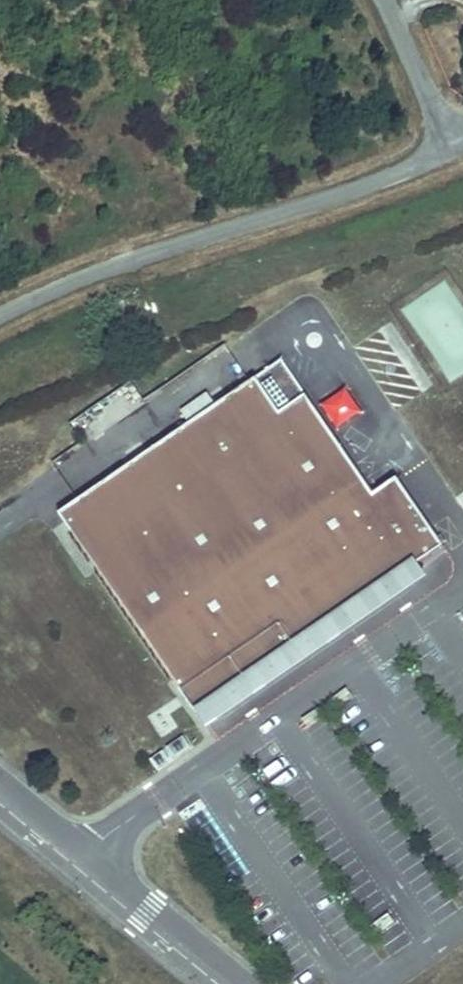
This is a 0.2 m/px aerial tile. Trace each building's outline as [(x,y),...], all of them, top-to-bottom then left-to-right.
[(448,379),(462,369),(462,311),(445,283),(436,289),(442,299),(428,307),(421,296),(403,308),(448,379)] [(195,715),(417,563),(442,546),(395,476),(372,493),(280,358),(56,513),(195,715)] [(338,427),(362,414),(348,389),(324,403),(338,427)] [(206,728),(427,577),(417,563),(195,715),(206,728)]
